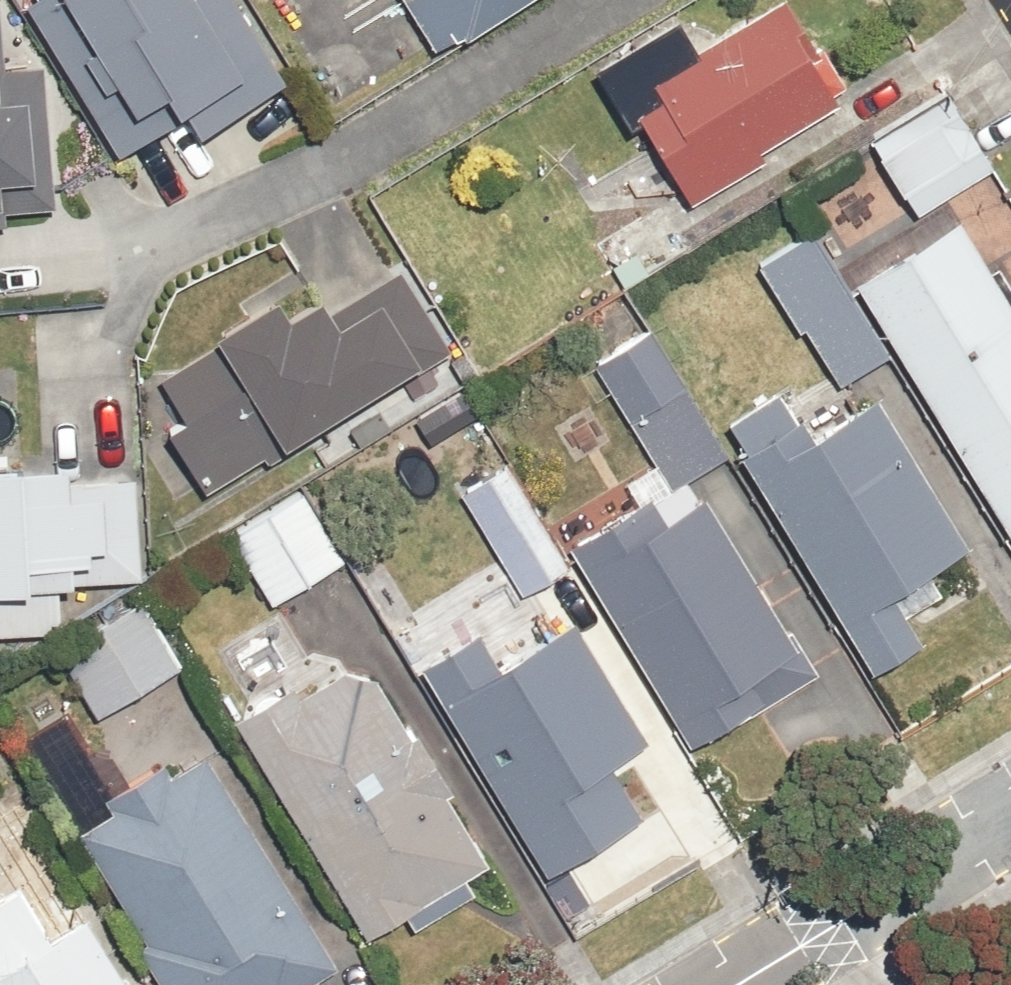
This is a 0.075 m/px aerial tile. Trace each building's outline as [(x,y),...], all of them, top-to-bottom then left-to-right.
[(126,149),(135,166),(281,87),(234,0),(58,0),(89,58),(61,74),(107,159),(126,149)] [(427,58),(516,0),(390,0),(427,58)] [(770,170),(762,159),(880,80),(826,0),(736,0),(607,86),(696,219),(770,170)] [(59,216),(45,73),(0,77),(0,222),(59,216)] [(991,164),(943,92),(864,144),(912,216),(991,164)] [(960,219),(856,281),(900,355),(1010,541),(1010,290),(1005,294),(960,219)] [(888,351),(816,232),(757,268),(829,387),(888,351)] [(182,421),(166,431),(204,494),(451,346),(399,259),(293,322),(279,297),(153,373),(182,421)] [(729,461),(642,318),(580,356),(668,499),(729,461)] [(725,437),(870,681),(935,642),(903,588),(969,549),(877,395),(813,433),(792,397),(725,437)] [(507,604),(569,567),(472,405),(410,442),(507,604)] [(57,639),(56,620),(93,618),(91,592),(144,589),(136,474),(0,483),(0,643),(57,639)] [(260,609),(343,562),(299,482),(215,529),(260,609)] [(809,680),(699,500),(656,526),(642,503),(569,548),(693,751),(809,680)] [(411,646),(438,632),(392,551),(340,580),(386,661),(411,646)] [(650,742),(579,618),(504,661),(475,610),(438,632),(411,646),(543,878),(642,821),(610,765),(650,742)] [(496,873),(377,669),(298,716),(282,689),(232,717),(367,948),(496,873)] [(112,823),(78,843),(163,984),(309,984),(333,971),(209,765),(188,778),(173,754),(98,799),(112,823)] [(84,925),(58,941),(58,935),(56,930),(54,924),(51,919),(48,914),(44,910),(40,906),(35,903),(30,900),(25,898),(19,896),(13,895),(8,895),(2,896),(0,896),(0,984),(121,984),(84,925)]
